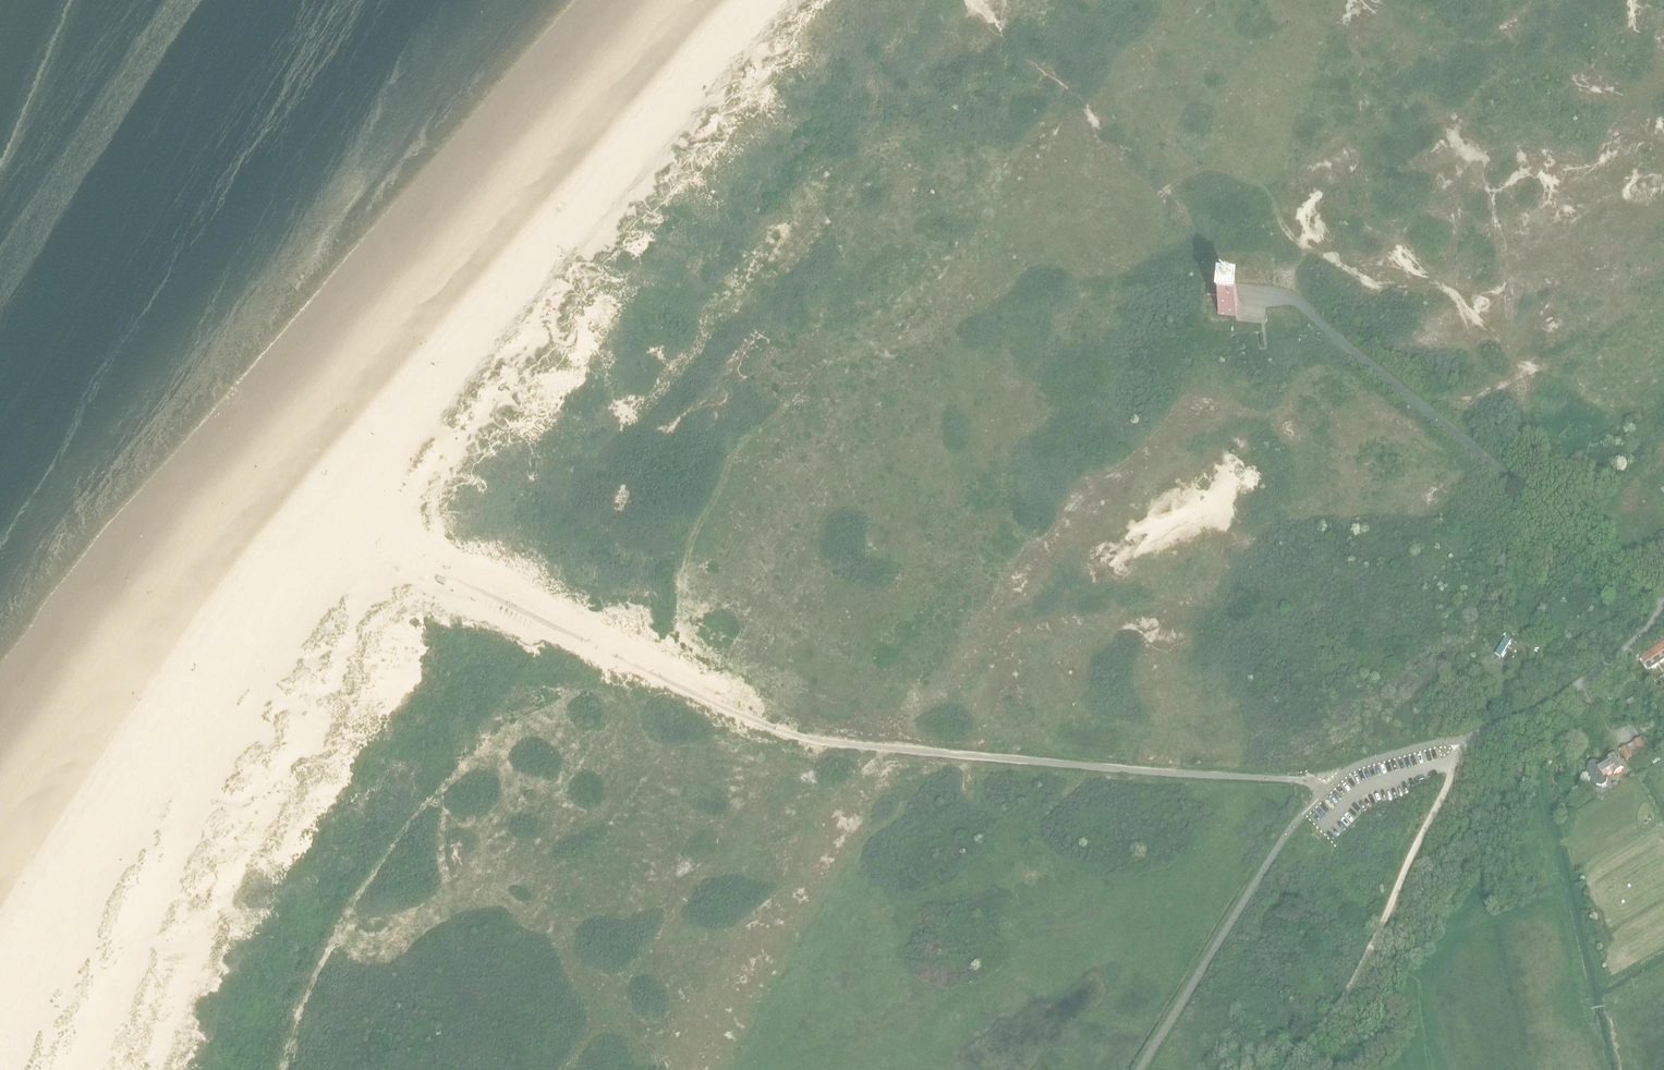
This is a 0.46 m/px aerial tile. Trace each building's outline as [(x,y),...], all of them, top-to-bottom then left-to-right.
[(1210,295),(1220,296),(1221,283),(1208,282),(1207,295),(1210,295)] [(1238,298),(1220,296),(1218,314),(1236,316),(1238,298)] [(1511,640),(1505,637),(1496,653),(1502,657),(1511,640)] [(1641,656),(1650,669),(1663,660),(1663,642),(1641,656)] [(1626,701),(1631,709),(1637,705),(1632,697),(1626,701)] [(1633,743),(1640,754),(1647,750),(1640,739),(1633,743)] [(1620,750),(1627,762),(1633,758),(1627,746),(1620,750)] [(1614,774),(1623,768),(1616,756),(1601,765),(1598,762),(1593,761),(1588,764),(1587,769),(1588,775),(1592,781),(1596,785),(1601,787),(1606,784),(1608,778),(1607,775),(1613,772),(1614,774)]
